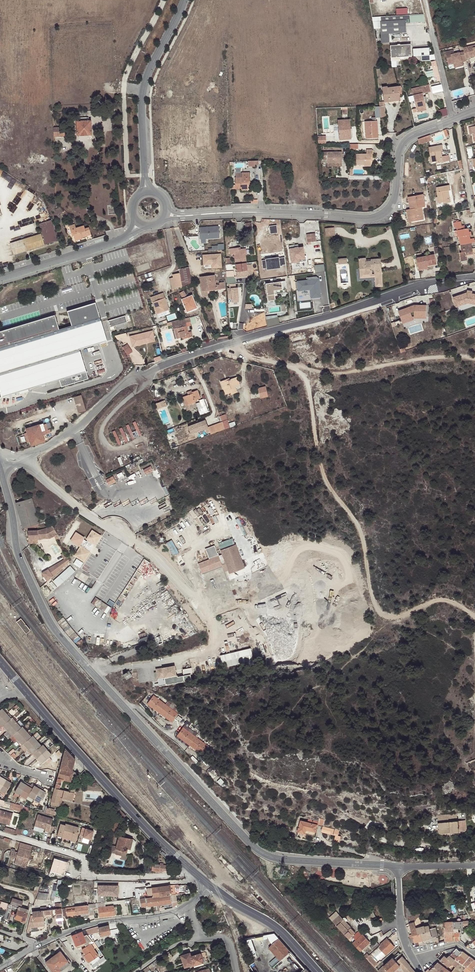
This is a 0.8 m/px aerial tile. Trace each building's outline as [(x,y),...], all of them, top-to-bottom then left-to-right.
[(381,43),(389,42),(388,34),(406,33),(405,15),(380,17),(381,21),(379,21),(381,43)] [(411,57),(410,42),(389,43),(391,61),(397,61),(396,57),(411,57)] [(463,48),(464,51),(466,58),(470,57),(469,56),(474,54),(474,45),(463,48)] [(466,58),(464,51),(454,54),(453,50),(445,52),(448,63),(454,61),(455,62),(457,67),(464,65),(463,62),(466,61),(466,58)] [(431,61),(435,78),(440,77),(436,60),(431,61)] [(416,112),(426,109),(424,103),(427,102),(425,97),(423,97),(422,94),(430,92),(429,85),(420,87),(421,90),(412,92),(415,109),(412,109),(412,112),(416,111),(416,112)] [(382,87),(384,101),(384,102),(389,102),(389,104),(399,103),(398,96),(400,96),(399,86),(387,88),(387,87),(382,87)] [(380,118),(379,106),(374,107),(375,117),(372,118),(372,121),(365,122),(366,139),(378,138),(377,121),(376,121),(376,118),(380,118)] [(446,107),(439,110),(441,117),(449,114),(446,107)] [(91,135),(90,120),(89,121),(88,118),(80,118),(80,119),(77,119),(78,121),(76,121),(77,135),(91,135)] [(347,132),(346,123),(344,123),(344,124),(338,125),(340,139),(345,139),(345,132),(347,132)] [(64,127),(53,128),(53,136),(65,136),(64,127)] [(326,143),(325,135),(317,135),(317,143),(326,143)] [(429,135),(417,139),(419,145),(431,141),(429,135)] [(431,163),(435,162),(438,161),(438,163),(449,161),(448,156),(442,157),(441,151),(443,151),(442,145),(429,148),(431,163)] [(366,150),(366,154),(356,154),(356,165),(371,165),(371,158),(372,159),(372,150),(366,150)] [(345,165),(345,154),(341,154),(341,152),(327,152),(327,163),(341,163),(341,165),(345,165)] [(235,178),(234,178),(235,188),(240,188),(247,188),(247,184),(247,181),(249,181),(249,173),(235,173),(235,178)] [(276,176),(274,176),(269,176),(270,186),(272,186),(272,188),(272,192),(279,192),(284,191),(284,181),(277,181),(276,176)] [(445,202),(446,203),(450,202),(448,191),(450,191),(449,186),(436,188),(439,203),(443,202),(445,202)] [(423,195),(411,197),(413,209),(410,209),(412,222),(424,219),(421,207),(425,207),(423,195)] [(57,240),(51,220),(39,224),(44,238),(42,238),(40,234),(10,244),(14,254),(24,250),(24,249),(28,247),(29,249),(44,245),(42,240),(45,240),(46,244),(57,240)] [(459,237),(460,245),(471,243),(469,235),(471,235),(471,232),(469,232),(468,229),(465,229),(464,226),(462,226),(461,222),(453,223),(454,228),(456,227),(456,231),(458,230),(459,237)] [(69,226),(71,233),(73,233),(74,235),(75,239),(81,237),(91,235),(89,228),(85,228),(84,225),(76,228),(75,224),(69,226)] [(218,225),(199,226),(199,239),(219,238),(218,225)] [(325,228),(326,236),(335,235),(334,227),(325,228)] [(316,242),(315,234),(306,235),(307,243),(309,243),(316,242)] [(460,245),(461,253),(459,253),(461,260),(467,259),(467,256),(473,255),(474,258),(474,248),(472,249),(471,243),(460,245)] [(306,261),(305,256),(304,256),(303,247),(298,248),(298,247),(294,247),(294,248),(289,249),(291,263),(306,261)] [(237,248),(229,249),(230,255),(234,254),(236,272),(238,272),(238,276),(250,274),(249,265),(246,265),(245,255),(244,249),(237,249),(237,248)] [(210,264),(211,268),(222,267),(221,253),(202,254),(202,265),(210,264)] [(426,265),(427,266),(436,264),(434,255),(416,258),(418,267),(426,265)] [(359,269),(365,269),(366,271),(371,271),(371,270),(380,269),(380,259),(371,259),(371,260),(370,260),(370,261),(365,261),(365,258),(358,258),(359,269)] [(179,269),(181,281),(182,286),(192,283),(191,278),(188,268),(179,269)] [(199,277),(201,291),(207,290),(224,288),(224,282),(219,282),(219,284),(216,285),(215,275),(199,277)] [(296,280),(297,291),(309,290),(310,298),(321,297),(319,276),(306,277),(307,279),(296,280)] [(285,281),(265,284),(267,300),(274,299),(274,297),(274,294),(276,294),(286,293),(285,281)] [(227,289),(228,299),(238,298),(237,288),(227,289)] [(472,293),(471,291),(470,290),(451,296),(454,307),(466,304),(474,305),(474,294),(472,293)] [(187,297),(183,291),(179,293),(183,299),(181,299),(186,312),(197,308),(192,295),(187,297)] [(169,309),(163,293),(150,297),(156,314),(157,314),(168,309),(169,309)] [(135,308),(143,306),(141,299),(132,301),(135,308)] [(0,332),(0,398),(59,380),(61,387),(88,379),(79,349),(107,341),(94,302),(67,311),(71,326),(59,330),(54,315),(0,332)] [(425,320),(425,306),(399,307),(399,320),(425,320)] [(109,326),(128,322),(127,315),(108,319),(109,326)] [(179,320),(171,322),(173,329),(174,329),(176,328),(179,338),(182,337),(184,337),(185,339),(192,337),(191,331),(188,332),(186,322),(190,321),(189,317),(179,320)] [(265,320),(267,327),(279,323),(278,317),(265,320)] [(126,334),(126,333),(114,336),(119,342),(121,341),(120,338),(127,337),(126,336),(127,335),(127,334),(126,334)] [(122,347),(128,355),(132,352),(127,344),(122,347)] [(236,377),(229,380),(226,381),(226,380),(220,382),(225,394),(230,393),(231,394),(237,392),(235,387),(239,386),(236,377)] [(260,398),(268,396),(265,387),(257,389),(260,398)] [(200,398),(197,390),(191,393),(192,394),(188,395),(182,397),(182,399),(186,411),(197,407),(194,400),(200,398)] [(85,409),(80,394),(72,396),(77,412),(85,409)] [(199,400),(202,408),(198,409),(200,415),(208,412),(204,398),(199,400)] [(154,405),(156,409),(167,405),(165,401),(154,405)] [(224,429),(230,427),(225,414),(222,415),(219,416),(222,422),(224,429)] [(185,425),(187,434),(206,429),(204,420),(185,425)] [(210,435),(224,429),(222,422),(208,428),(210,435)] [(48,429),(46,424),(43,424),(43,423),(26,429),(27,433),(24,434),(27,443),(30,442),(31,445),(44,441),(43,435),(51,432),(49,429),(48,429)] [(150,465),(142,469),(145,474),(153,470),(150,465)] [(108,485),(115,481),(112,476),(105,480),(108,485)] [(31,498),(15,503),(23,528),(39,524),(39,523),(31,498)] [(59,538),(52,525),(44,529),(37,531),(28,531),(28,539),(37,539),(48,539),(54,536),(55,539),(59,538)] [(90,552),(89,552),(86,550),(89,547),(91,548),(94,544),(95,544),(100,536),(92,531),(86,539),(88,539),(86,541),(83,539),(84,538),(76,533),(71,541),(80,547),(75,555),(84,561),(90,552)] [(229,573),(244,567),(235,544),(219,550),(221,554),(197,564),(201,573),(221,565),(221,564),(224,563),(229,573)] [(67,557),(64,559),(42,574),(47,582),(70,561),(67,557)] [(80,568),(83,563),(76,558),(73,563),(80,568)] [(52,581),(58,587),(75,571),(70,565),(52,581)] [(96,597),(91,602),(106,613),(110,608),(96,597)] [(17,621),(26,633),(30,629),(21,618),(17,621)] [(246,662),(247,666),(254,664),(250,648),(219,655),(222,668),(246,662)] [(160,679),(179,676),(177,667),(159,670),(160,679)] [(126,679),(132,676),(128,671),(123,674),(126,679)] [(153,695),(148,703),(158,711),(159,709),(163,712),(162,713),(172,721),(178,714),(174,711),(153,695)] [(7,713),(0,719),(0,724),(2,726),(3,725),(11,718),(7,713)] [(12,717),(11,718),(3,725),(5,727),(3,728),(6,731),(8,730),(16,722),(12,717)] [(21,727),(16,722),(8,730),(10,732),(8,734),(11,737),(13,734),(21,727)] [(22,726),(21,727),(13,734),(18,739),(27,731),(22,726)] [(191,746),(202,754),(208,746),(188,731),(183,727),(180,732),(189,741),(192,744),(191,746)] [(32,736),(27,731),(18,739),(16,740),(19,743),(21,742),(22,745),(23,744),(32,736)] [(187,743),(189,741),(180,732),(177,735),(187,743)] [(13,734),(11,737),(10,737),(14,742),(16,740),(18,739),(13,734)] [(32,736),(23,744),(28,748),(37,740),(32,736)] [(34,753),(42,746),(37,740),(28,748),(26,750),(29,752),(30,751),(33,754),(34,753)] [(22,745),(13,753),(17,758),(26,750),(28,748),(23,744),(22,745)] [(38,757),(47,750),(42,745),(42,746),(34,753),(36,754),(34,756),(37,759),(38,757)] [(75,759),(66,748),(60,768),(72,771),(72,770),(75,759)] [(51,755),(47,750),(38,757),(41,760),(43,762),(51,755)] [(474,771),(474,759),(466,762),(471,773),(474,771)] [(72,771),(60,768),(55,788),(59,789),(61,780),(63,781),(64,779),(71,781),(74,770),(72,770),(72,771)] [(6,778),(0,788),(0,790),(5,793),(11,783),(9,781),(10,780),(6,778)] [(21,795),(28,783),(24,781),(23,782),(21,781),(15,791),(21,795)] [(27,799),(28,795),(33,788),(30,787),(31,785),(28,783),(21,795),(27,799)] [(34,799),(41,787),(38,785),(37,787),(35,785),(33,788),(28,795),(34,799)] [(45,789),(41,787),(34,799),(40,802),(46,792),(44,790),(45,789)] [(59,789),(55,788),(52,801),(59,803),(60,797),(72,800),(74,792),(72,792),(59,789)] [(22,811),(24,806),(22,805),(16,804),(12,803),(10,808),(22,811)] [(51,807),(47,806),(46,811),(46,812),(55,815),(56,812),(51,810),(51,807)] [(12,814),(0,809),(0,821),(9,824),(12,814)] [(116,832),(126,815),(121,810),(110,830),(116,832)] [(53,818),(38,814),(35,825),(46,828),(45,830),(49,832),(53,818)] [(317,825),(322,826),(324,820),(319,819),(319,822),(308,819),(307,822),(301,821),(298,831),(314,835),(317,825)] [(458,824),(458,821),(438,823),(439,831),(439,832),(439,833),(440,833),(443,833),(459,831),(458,824)] [(57,835),(62,837),(63,834),(72,837),(71,839),(71,841),(76,842),(79,832),(78,831),(79,826),(66,823),(65,824),(61,823),(57,835)] [(340,842),(341,836),(338,835),(339,831),(334,830),(335,829),(322,826),(321,831),(335,835),(334,840),(340,842)] [(93,830),(82,828),(81,834),(83,835),(83,836),(91,838),(93,830)] [(131,849),(134,839),(119,835),(116,848),(126,851),(127,848),(131,849)] [(136,842),(134,839),(131,849),(127,848),(126,851),(129,852),(134,850),(136,842)] [(29,849),(17,846),(13,862),(20,864),(22,858),(26,860),(29,849)] [(52,857),(49,871),(63,874),(66,860),(52,857)] [(170,865),(149,864),(149,871),(152,871),(152,872),(157,873),(157,871),(170,872),(170,870),(172,870),(173,867),(170,867),(170,865)] [(149,897),(158,896),(171,894),(171,893),(176,893),(175,886),(177,886),(177,884),(146,888),(148,897),(149,897)] [(118,885),(98,885),(98,895),(118,895),(118,885)] [(145,887),(137,888),(137,896),(145,896),(145,887)] [(171,894),(158,896),(159,904),(172,902),(172,901),(175,900),(174,894),(171,894)] [(149,897),(151,905),(159,904),(158,896),(149,897)] [(13,897),(11,904),(21,907),(23,901),(13,897)] [(151,905),(149,897),(148,897),(141,898),(142,907),(151,905)] [(97,903),(98,907),(100,916),(115,914),(114,905),(106,906),(105,902),(97,903)] [(16,918),(25,921),(29,909),(11,904),(8,903),(6,910),(4,917),(8,919),(11,908),(18,910),(16,918)] [(88,905),(75,906),(76,914),(88,913),(88,915),(90,915),(89,908),(88,908),(88,905)] [(75,906),(66,908),(67,916),(76,914),(75,906)] [(44,917),(46,917),(51,917),(50,909),(47,909),(41,910),(32,911),(33,916),(33,922),(40,921),(40,922),(42,922),(42,921),(44,920),(44,917)] [(375,916),(372,910),(364,914),(367,920),(375,916)] [(336,912),(329,917),(332,921),(339,915),(336,912)] [(413,916),(408,917),(409,923),(414,922),(416,927),(424,925),(426,931),(420,933),(422,940),(437,936),(435,927),(430,928),(428,923),(434,924),(435,921),(428,920),(421,920),(419,914),(413,915),(413,916)] [(339,915),(332,921),(336,925),(342,919),(339,915)] [(33,922),(33,916),(31,916),(28,927),(45,925),(44,917),(44,920),(42,921),(42,922),(40,922),(40,921),(33,922)] [(347,921),(344,917),(342,919),(336,925),(344,934),(348,931),(348,930),(351,927),(346,921),(347,921)] [(444,941),(454,940),(453,932),(454,932),(454,929),(463,928),(463,926),(469,925),(469,921),(463,921),(458,921),(444,922),(443,922),(444,941)] [(414,922),(409,923),(412,934),(408,935),(409,938),(412,937),(412,935),(420,933),(426,931),(424,925),(416,927),(414,922)] [(100,927),(100,925),(98,926),(100,936),(110,934),(108,925),(100,927)] [(344,934),(348,938),(354,932),(350,928),(351,928),(351,927),(348,930),(348,931),(344,934)] [(86,934),(87,933),(85,930),(83,930),(71,935),(76,945),(84,942),(85,944),(86,946),(82,949),(85,954),(84,955),(88,962),(97,956),(93,949),(93,948),(89,942),(92,941),(86,934)] [(356,940),(362,934),(358,931),(355,934),(353,935),(354,936),(353,937),(356,940)] [(418,941),(422,940),(420,933),(412,935),(412,937),(409,939),(410,943),(418,941)] [(352,943),(360,951),(369,942),(362,934),(356,940),(352,943)] [(278,938),(268,947),(280,961),(271,968),(275,971),(308,971),(296,959),(278,938)] [(385,954),(394,947),(387,939),(380,946),(378,947),(385,954)] [(373,950),(379,945),(376,941),(370,946),(373,950)] [(458,955),(461,953),(457,949),(450,955),(455,959),(458,955)] [(61,970),(59,968),(67,962),(60,951),(45,962),(52,971),(58,971),(61,970)] [(462,951),(461,953),(458,955),(465,961),(469,956),(462,951)] [(189,953),(180,956),(184,967),(192,965),(193,968),(204,964),(200,954),(191,956),(189,953)] [(366,958),(375,967),(377,965),(369,955),(366,958)] [(455,959),(450,955),(447,958),(444,955),(439,960),(447,966),(448,967),(451,963),(452,962),(452,961),(455,959)] [(465,961),(458,955),(455,959),(462,964),(465,961)] [(398,960),(396,960),(393,957),(378,970),(379,971),(393,971),(400,966),(404,971),(403,971),(404,971),(415,971),(409,966),(410,965),(404,959),(402,956),(398,960)] [(473,959),(469,956),(465,961),(462,964),(466,967),(473,959)] [(455,959),(452,961),(452,962),(451,963),(455,967),(452,971),(462,971),(463,971),(466,967),(462,964),(455,959)] [(473,959),(466,967),(463,971),(465,971),(472,971),(474,969),(474,961),(473,959)] [(59,968),(61,970),(69,964),(67,962),(59,968)] [(443,967),(437,962),(432,968),(430,967),(425,971),(438,971),(443,967)]
